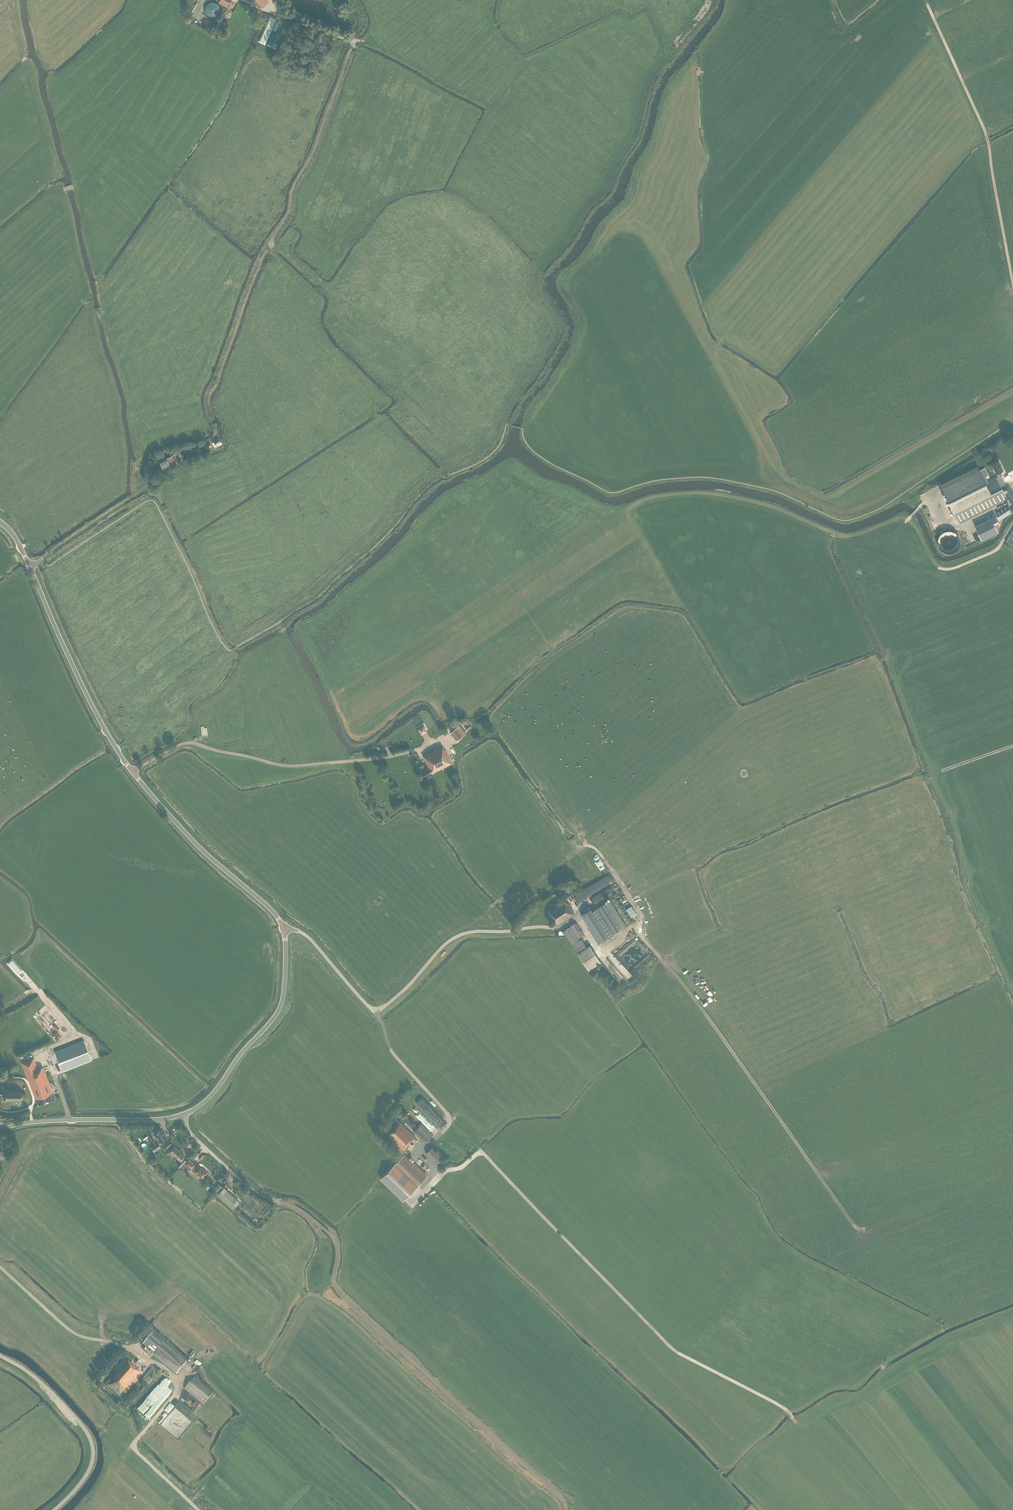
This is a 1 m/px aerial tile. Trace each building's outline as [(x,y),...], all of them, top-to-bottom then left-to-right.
[(218,4),(217,3),(215,3),(214,2),(213,2),(211,2),(210,2),(208,3),(207,4),(206,5),(205,6),(205,8),(205,9),(205,11),(205,12),(206,14),(207,15),(208,16),(209,16),(211,17),(212,17),(214,17),(215,17),(217,16),(218,15),(219,14),(219,13),(220,11),(220,10),(220,8),(220,7),(219,5),(218,4)] [(212,443),(215,447),(217,446),(218,446),(222,443),(218,438),(212,443)] [(159,461),(160,463),(163,469),(176,463),(179,461),(176,454),(159,461)] [(978,466),(940,484),(960,523),(1007,499),(1001,486),(1005,484),(1002,479),(999,472),(1003,470),(999,461),(992,464),(996,474),(996,473),(998,477),(986,483),(978,466)] [(1008,505),(995,513),(999,520),(1012,512),(1008,505)] [(995,516),(974,526),(981,539),(997,531),(994,526),(999,524),(995,516)] [(421,735),(427,731),(424,725),(417,729),(421,735)] [(457,741),(462,737),(465,734),(458,726),(450,733),(457,741)] [(452,762),(445,750),(444,751),(442,746),(423,756),(428,767),(427,767),(420,771),(424,778),(431,774),(430,772),(433,771),(434,772),(452,762)] [(567,903),(565,900),(548,910),(557,925),(575,914),(568,903),(567,903)] [(592,911),(589,907),(585,910),(586,911),(581,914),(583,917),(599,943),(621,929),(626,925),(610,900),(605,903),(592,911)] [(631,916),(636,914),(632,907),(627,910),(631,916)] [(582,938),(581,939),(580,937),(584,934),(576,922),(570,925),(570,926),(564,931),(572,944),(578,953),(578,952),(589,969),(601,961),(590,945),(587,946),(582,938)] [(615,977),(626,989),(632,984),(634,987),(639,982),(629,970),(623,975),(620,972),(615,977)] [(84,1040),(55,1052),(60,1066),(56,1067),(59,1073),(92,1060),(84,1040)] [(38,1069),(34,1058),(22,1062),(38,1106),(55,1099),(48,1081),(43,1067),(38,1069)] [(19,1091),(9,1092),(9,1090),(4,1090),(4,1092),(4,1094),(4,1097),(4,1099),(19,1099),(21,1097),(21,1094),(19,1091)] [(6,1114),(2,1115),(2,1114),(0,1114),(0,1124),(2,1124),(2,1122),(14,1120),(13,1115),(7,1116),(6,1114)] [(415,1137),(396,1118),(383,1131),(400,1148),(398,1150),(402,1154),(399,1156),(400,1157),(381,1178),(403,1200),(427,1175),(404,1153),(404,1154),(403,1153),(408,1148),(407,1147),(412,1141),(412,1140),(415,1137)] [(433,1134),(421,1123),(413,1131),(425,1142),(433,1134)] [(166,1137),(160,1129),(154,1133),(160,1141),(166,1137)] [(157,1143),(151,1147),(154,1151),(160,1147),(157,1143)] [(9,1150),(3,1147),(1,1150),(0,1150),(0,1158),(1,1155),(6,1157),(9,1150)] [(170,1152),(180,1161),(177,1164),(180,1167),(186,1160),(183,1158),(184,1156),(175,1147),(170,1152)] [(443,1158),(432,1147),(426,1153),(436,1164),(443,1158)] [(183,1165),(185,1167),(186,1166),(190,1170),(192,1168),(194,1170),(202,1177),(205,1175),(207,1172),(205,1170),(204,1170),(198,1165),(196,1168),(194,1166),(195,1165),(189,1159),(183,1165)] [(218,1184),(213,1189),(217,1193),(222,1188),(218,1184)] [(231,1195),(223,1188),(218,1194),(226,1201),(231,1195)] [(239,1202),(231,1195),(226,1201),(234,1208),(239,1202)] [(186,1362),(153,1333),(142,1345),(176,1374),(186,1362)] [(138,1370),(128,1361),(126,1363),(124,1361),(120,1365),(122,1368),(107,1385),(121,1397),(124,1393),(125,1394),(142,1374),(138,1371),(138,1370)] [(142,1380),(148,1385),(159,1372),(153,1367),(142,1380)] [(185,1389),(197,1400),(203,1405),(213,1394),(194,1378),(185,1389)]
